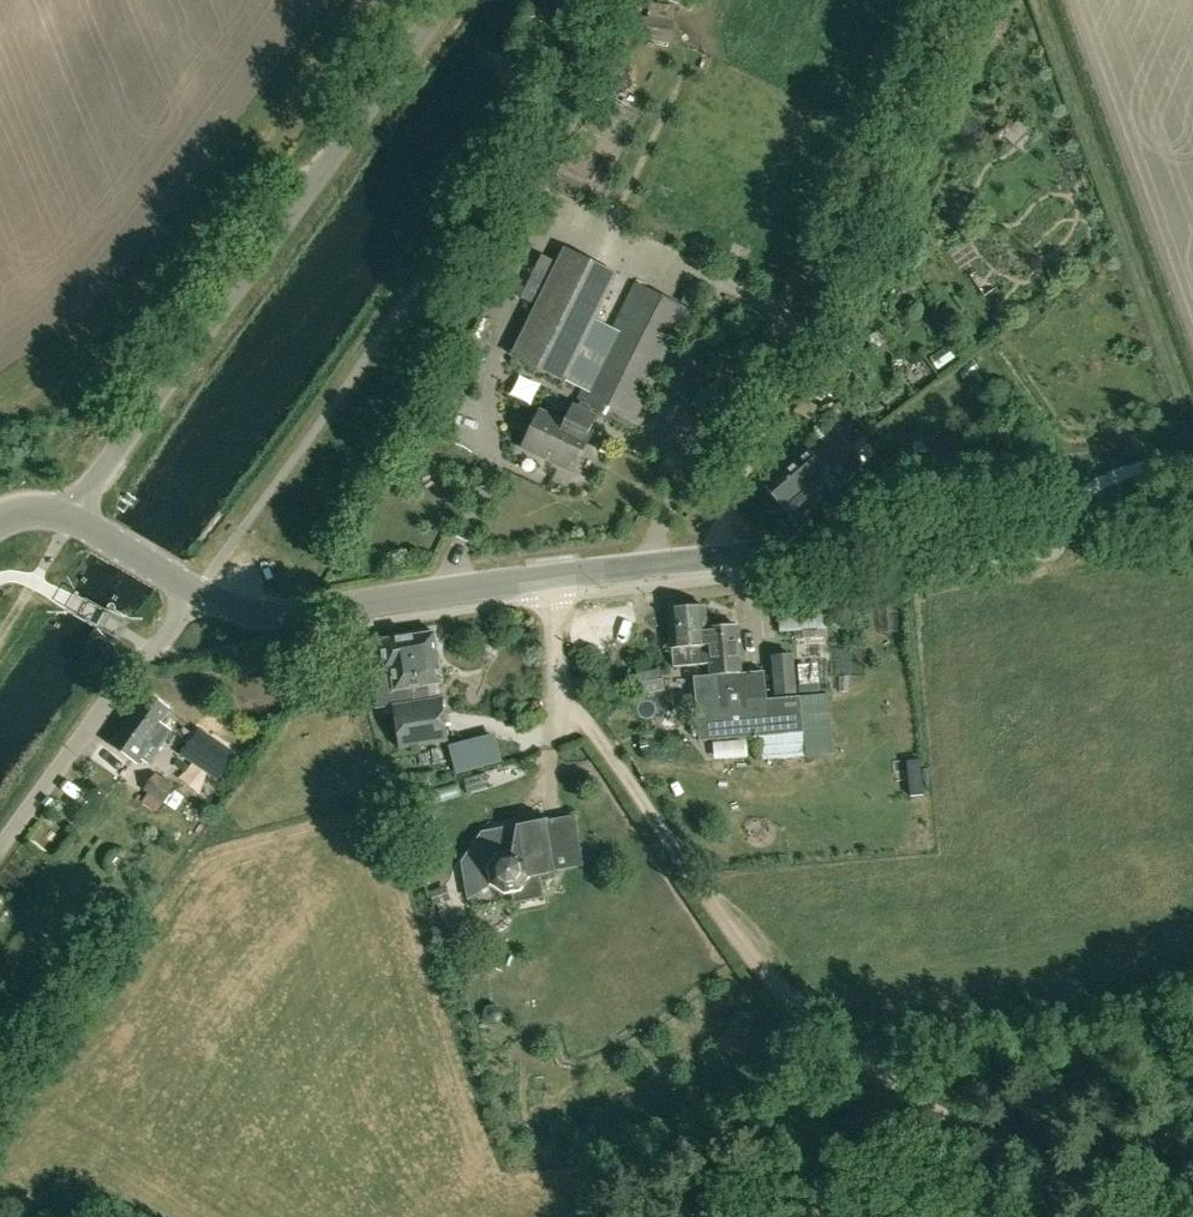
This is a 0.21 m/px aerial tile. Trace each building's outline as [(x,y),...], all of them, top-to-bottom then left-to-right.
[(643,15),(640,38),(671,42),(673,19),(643,15)] [(617,275),(563,249),(511,357),(565,383),(617,275)] [(632,264),(627,274),(651,284),(655,274),(632,264)] [(910,287),(917,284),(920,277),(917,271),(911,267),(904,270),(901,276),(904,283),(910,287)] [(564,425),(540,413),(523,448),(573,473),(591,436),(588,434),(597,417),(591,414),(593,410),(631,428),(688,309),(634,284),(577,404),(580,405),(578,410),(572,407),(564,425)] [(833,397),(853,350),(869,314),(850,305),(833,341),(831,341),(810,387),(833,397)] [(763,487),(782,508),(825,470),(822,467),(848,444),(832,426),(763,487)] [(825,470),(782,508),(797,525),(866,464),(848,444),(822,467),(825,470)] [(959,452),(914,455),(916,479),(960,476),(959,452)] [(804,753),(803,731),(800,697),(767,700),(764,671),(741,673),(736,624),(707,627),(705,606),(668,609),(673,667),(709,664),(710,682),(693,683),(698,741),(762,735),(764,757),(804,753)] [(830,628),(829,615),(779,618),(780,631),(830,628)] [(380,640),(387,691),(391,691),(399,747),(448,740),(442,698),(433,699),(431,685),(443,683),(436,633),(380,640)] [(777,695),(795,693),(791,655),(773,656),(777,695)] [(160,721),(168,710),(147,695),(112,745),(137,763),(151,743),(158,748),(171,730),(160,721)] [(639,741),(642,755),(650,753),(647,740),(639,741)] [(188,741),(175,759),(214,786),(227,767),(188,741)] [(155,774),(143,791),(148,794),(162,804),(174,787),(155,774)] [(879,786),(880,806),(911,805),(910,785),(879,786)] [(162,804),(148,794),(142,802),(156,812),(162,804)] [(461,859),(467,899),(490,884),(494,887),(499,891),(505,893),(513,892),(514,902),(543,897),(539,874),(583,866),(575,815),(480,831),(461,859)] [(429,891),(433,906),(451,900),(446,886),(429,891)]
